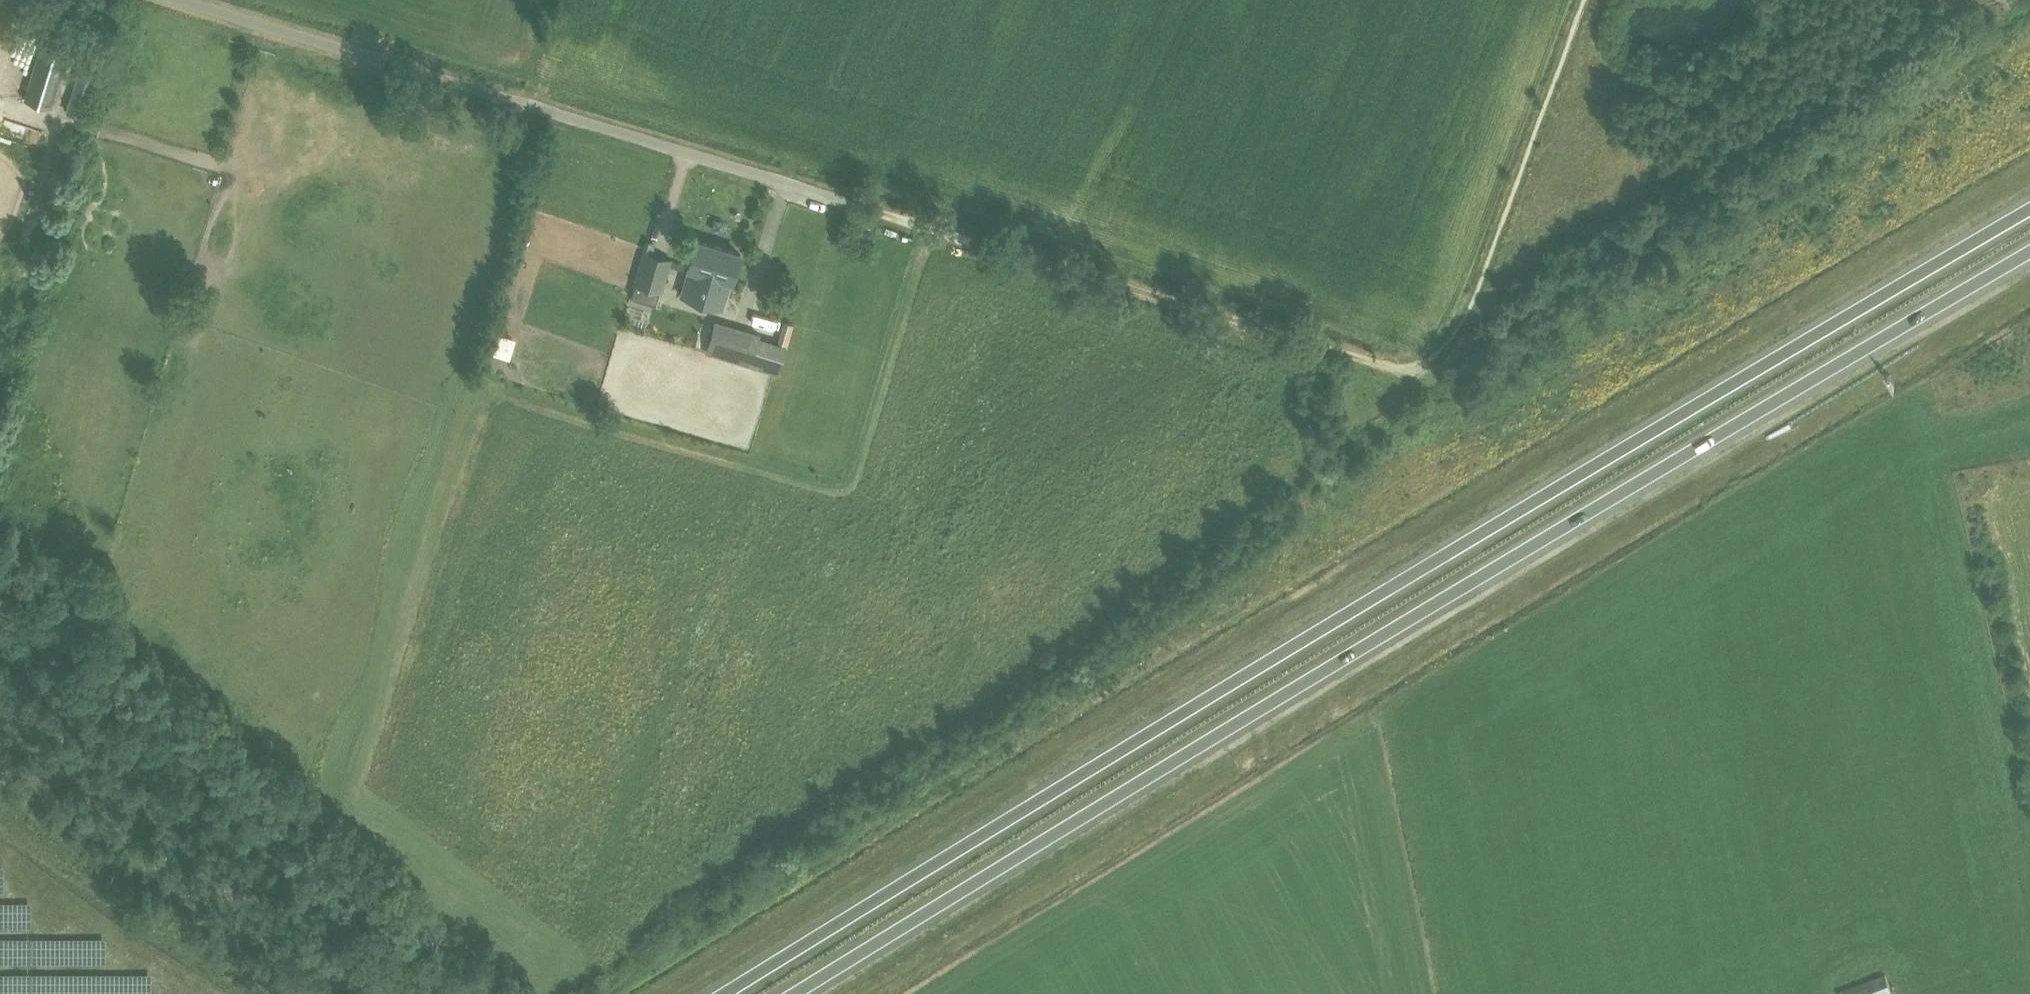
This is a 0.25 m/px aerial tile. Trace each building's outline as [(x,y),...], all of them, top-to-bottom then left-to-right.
[(52,108),(67,60),(69,52),(40,44),(24,99),(52,108)] [(84,117),(100,64),(82,58),(66,111),(84,117)] [(869,240),(872,233),(861,230),(858,237),(869,240)] [(692,266),(684,293),(723,305),(731,278),(734,278),(739,260),(695,246),(690,265),(692,266)] [(660,290),(669,261),(645,253),(636,284),(660,290)] [(774,371),(782,343),(761,337),(762,334),(715,321),(705,351),(752,364),(774,371)] [(1892,990),(1885,973),(1839,989),(1841,993),(1883,993),(1892,990)]
